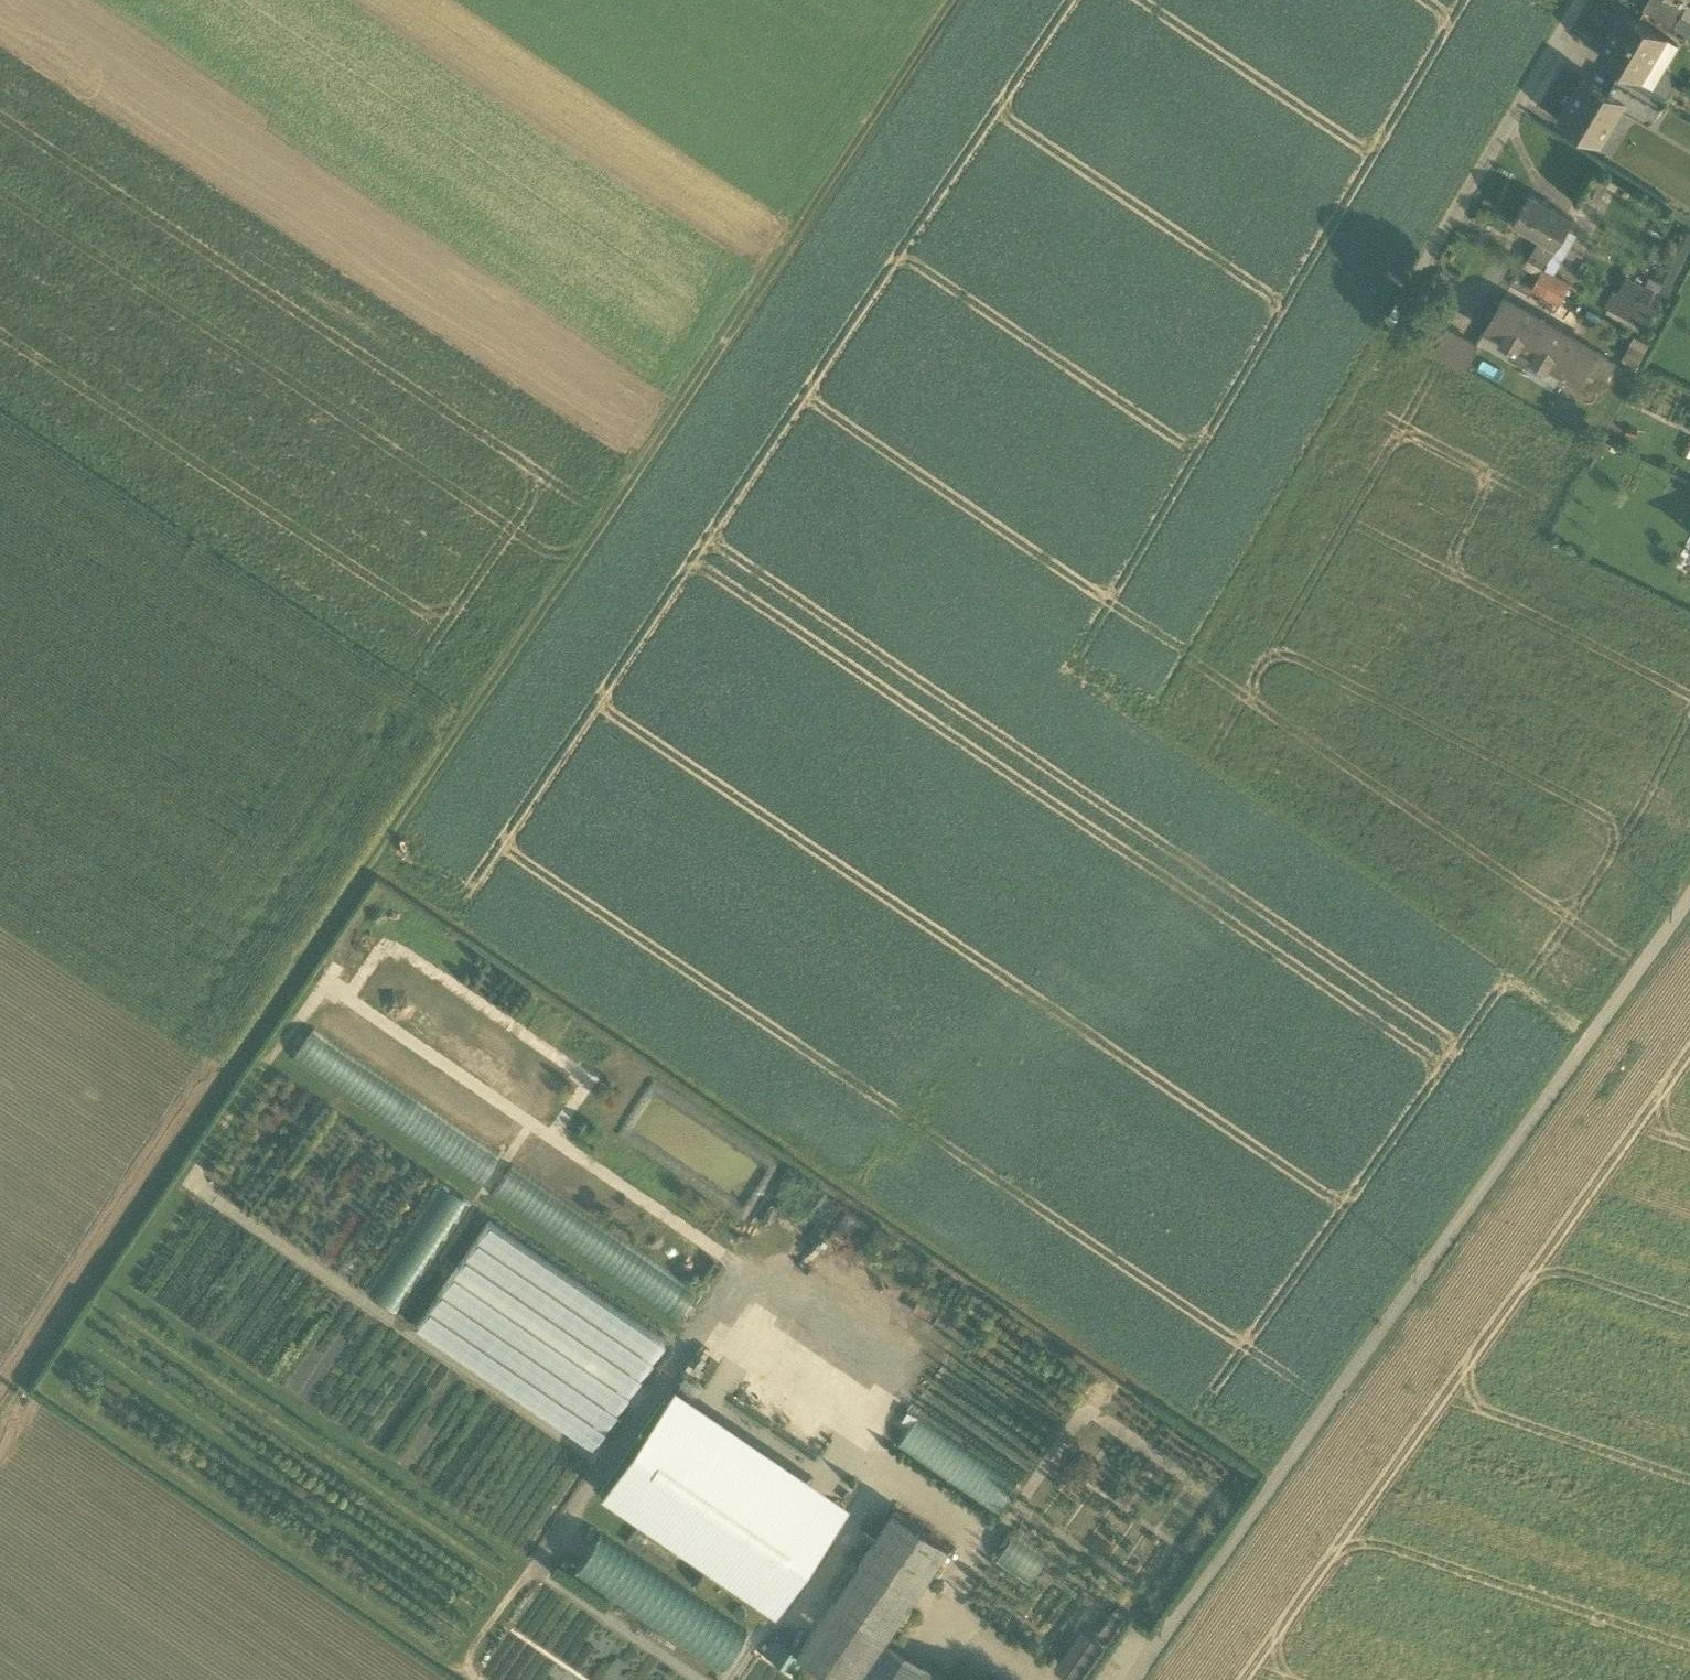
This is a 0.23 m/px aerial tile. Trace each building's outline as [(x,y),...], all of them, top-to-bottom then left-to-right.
[(1672,24),(1686,0),(1646,0),(1642,7),(1672,24)] [(1689,34),(1689,32),(1689,2),(1686,0),(1672,24),(1689,34)] [(1620,66),(1638,77),(1639,76),(1663,35),(1624,11),(1599,54),(1620,66)] [(1679,43),(1663,35),(1639,76),(1654,85),(1667,62),(1679,43)] [(1673,84),(1667,62),(1654,85),(1668,93),(1673,84)] [(1620,66),(1612,79),(1660,107),(1668,93),(1654,85),(1639,76),(1638,77),(1620,66)] [(1560,120),(1597,141),(1618,105),(1621,99),(1606,90),(1584,78),(1560,120)] [(1650,124),(1660,107),(1612,79),(1606,90),(1621,99),(1618,105),(1650,124)] [(1540,238),(1556,248),(1567,228),(1572,220),(1528,195),(1512,223),(1540,238)] [(1548,260),(1542,270),(1553,276),(1577,233),(1567,228),(1556,248),(1549,260),(1548,260)] [(1657,291),(1665,295),(1689,249),(1689,230),(1657,291)] [(1548,260),(1549,260),(1556,248),(1540,238),(1533,251),(1548,260)] [(1548,260),(1533,251),(1524,267),(1539,275),(1542,270),(1548,260)] [(1532,290),(1560,305),(1565,295),(1570,285),(1553,276),(1542,270),(1539,275),(1537,279),(1532,290)] [(1617,290),(1637,301),(1646,286),(1625,275),(1617,290)] [(1657,291),(1646,286),(1637,301),(1640,302),(1636,308),(1653,317),(1665,295),(1657,291)] [(1647,329),(1653,317),(1636,308),(1640,302),(1637,301),(1617,290),(1614,289),(1604,306),(1647,329)] [(1533,358),(1549,367),(1567,334),(1504,299),(1486,331),(1533,358)] [(1433,352),(1464,369),(1477,346),(1446,328),(1433,352)] [(1562,374),(1579,383),(1596,352),(1597,351),(1567,334),(1549,367),(1562,374)] [(1651,344),(1635,335),(1622,359),(1639,368),(1651,344)] [(1579,383),(1598,393),(1616,363),(1596,352),(1579,383)] [(1549,367),(1533,358),(1525,374),(1553,389),(1562,374),(1549,367)] [(498,1148),(305,1029),(287,1059),(479,1178),(498,1148)] [(505,1165),(486,1193),(677,1315),(695,1286),(505,1165)] [(386,1305),(464,1199),(442,1183),(364,1289),(386,1305)] [(416,1326),(592,1447),(664,1341),(489,1221),(416,1326)] [(673,1386),(662,1402),(836,1521),(847,1505),(673,1386)] [(836,1521),(662,1402),(600,1492),(774,1611),(836,1521)] [(906,1424),(894,1444),(995,1509),(1013,1481),(906,1412),(901,1420),(906,1424)] [(832,1601),(887,1638),(896,1627),(949,1548),(894,1510),(832,1601)] [(600,1532),(573,1572),(720,1670),(747,1630),(600,1532)] [(1008,1533),(992,1559),(1028,1580),(1043,1554),(1008,1533)] [(832,1601),(795,1656),(830,1679),(943,1679),(945,1678),(925,1665),(905,1651),(895,1644),(887,1638),(832,1601)] [(887,1638),(895,1644),(904,1632),(896,1627),(887,1638)] [(1077,1679),(1082,1679),(1105,1648),(1085,1633),(1060,1668),(1077,1679)]
